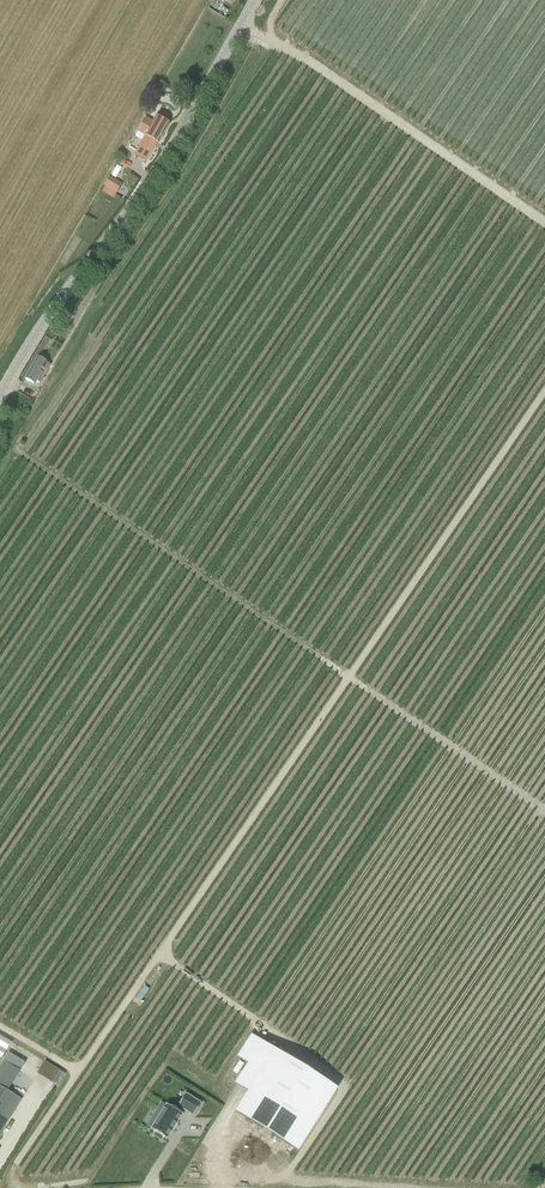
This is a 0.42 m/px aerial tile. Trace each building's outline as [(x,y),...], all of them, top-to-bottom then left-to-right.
[(211,9),(229,17),(232,9),(215,1),(211,9)] [(157,143),(158,143),(169,125),(156,117),(153,123),(145,118),(138,132),(145,136),(134,155),(146,161),(157,143)] [(105,186),(102,191),(113,197),(116,191),(117,192),(121,184),(108,178),(104,185),(105,186)] [(23,379),(32,384),(35,380),(38,382),(49,364),(37,356),(23,379)] [(14,1040),(0,1032),(0,1065),(14,1040)] [(336,1089),(251,1036),(238,1057),(250,1065),(237,1085),(248,1092),(236,1112),(297,1151),(336,1089)] [(46,1059),(39,1072),(61,1085),(68,1073),(46,1059)] [(21,1101),(0,1088),(0,1135),(21,1101)] [(151,1130),(167,1140),(182,1115),(181,1114),(184,1110),(193,1116),(201,1104),(185,1094),(178,1106),(178,1107),(176,1111),(167,1105),(166,1106),(161,1103),(156,1111),(161,1114),(151,1130)] [(286,1169),(291,1155),(277,1150),(272,1164),(286,1169)]
